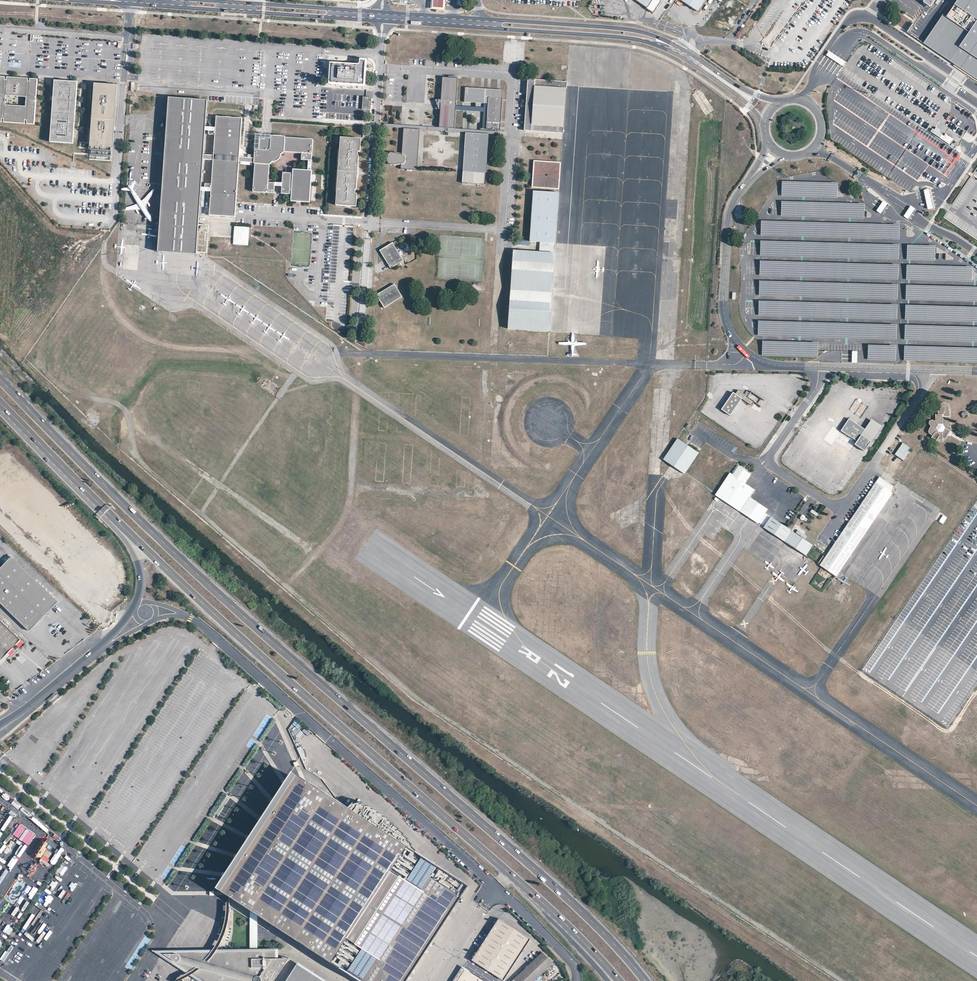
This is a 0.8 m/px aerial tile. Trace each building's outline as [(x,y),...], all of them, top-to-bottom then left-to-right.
[(648,7),(650,8),(649,11),(653,14),(663,0),(638,0),(648,7)] [(697,11),(705,0),(681,0),(697,11)] [(954,4),(976,19),(976,0),(957,0),(954,4)] [(976,79),(976,19),(954,4),(946,16),(943,14),(923,43),(956,65),(964,70),(976,79)] [(830,52),(827,56),(842,67),(845,63),(830,52)] [(358,65),(331,64),(330,83),(365,85),(366,69),(366,61),(361,60),(361,63),(360,64),(359,65),(358,65)] [(0,77),(0,119),(35,121),(38,79),(30,79),(30,82),(28,82),(28,79),(28,78),(7,77),(7,80),(5,80),(5,77),(0,77)] [(440,109),(439,127),(454,128),(458,78),(443,77),(441,98),(440,109)] [(528,79),(525,131),(563,133),(567,81),(528,79)] [(78,82),(55,80),(50,142),(73,144),(78,82)] [(111,156),(115,103),(116,103),(118,85),(94,83),(93,101),(94,101),(90,154),(111,156)] [(503,89),(465,86),(464,100),(488,102),(486,129),(500,130),(502,97),(503,89)] [(208,101),(170,99),(160,227),(157,252),(196,254),(198,225),(201,190),(206,127),(208,101)] [(90,154),(94,101),(93,101),(88,160),(112,161),(116,103),(115,103),(111,156),(90,154)] [(239,162),(240,156),(242,117),(216,116),(216,127),(211,191),(209,215),(236,217),(237,201),(239,162)] [(403,128),(419,129),(466,132),(489,134),(500,135),(500,130),(486,129),(486,130),(454,128),(439,127),(385,124),(385,127),(403,128)] [(211,191),(216,127),(213,127),(206,127),(201,190),(211,191)] [(932,128),(929,132),(939,139),(941,135),(940,134),(942,131),(936,127),(934,130),(932,128)] [(403,128),(402,155),(391,152),(388,154),(388,155),(387,157),(387,159),(388,161),(389,164),(392,164),(401,164),(401,168),(416,169),(419,129),(403,128)] [(465,172),(464,185),(484,186),(484,173),(486,173),(489,134),(466,132),(464,171),(465,172)] [(266,134),(256,134),(255,149),(259,149),(260,136),(271,137),(271,135),(266,134)] [(941,135),(939,139),(949,145),(953,139),(946,134),(944,136),(941,135)] [(286,136),(271,135),(271,137),(260,136),(259,149),(255,149),(255,158),(255,164),(253,191),(274,193),(275,185),(275,183),(268,182),(269,165),(284,152),(302,153),(302,160),(312,161),(313,139),(286,137),(286,136)] [(358,168),(359,155),(358,155),(359,151),(361,152),(362,138),(340,137),(336,205),(356,206),(357,193),(355,193),(355,189),(357,189),(358,177),(356,176),(357,172),(357,168),(358,168)] [(561,163),(534,161),(532,188),(542,188),(558,190),(561,163)] [(313,170),(292,169),(292,172),(283,172),(282,193),(289,193),(290,190),(292,190),(291,202),(311,203),(313,170)] [(838,183),(783,182),(783,196),(837,198),(838,183)] [(931,189),(923,190),(927,210),(935,208),(931,189)] [(534,192),(531,241),(540,241),(556,242),(559,193),(541,192),(534,192)] [(865,204),(782,201),(781,216),(865,218),(865,204)] [(888,204),(884,201),(877,211),(881,214),(885,209),(888,204)] [(911,206),(904,216),(908,219),(915,209),(911,206)] [(900,225),(762,221),(762,236),(900,240),(900,225)] [(196,254),(206,255),(208,226),(198,225),(196,254)] [(234,226),(233,244),(247,245),(249,227),(234,226)] [(514,250),(508,329),(547,331),(550,332),(556,242),(540,241),(540,252),(514,250)] [(899,245),(761,241),(761,255),(849,258),(899,259),(899,245)] [(393,242),(380,250),(385,258),(391,267),(404,259),(393,242)] [(910,246),(907,245),(907,260),(934,261),(935,246),(910,246)] [(898,265),(760,261),(760,275),(898,279),(898,265)] [(971,267),(906,266),(906,280),(971,282),(971,267)] [(898,285),(760,281),(760,296),(898,300),(898,285)] [(394,284),(377,294),(385,307),(402,296),(394,284)] [(906,285),(905,300),(976,302),(976,287),(906,285)] [(897,306),(759,302),(759,316),(897,320),(897,306)] [(905,306),(904,321),(976,323),(976,308),(905,306)] [(897,325),(759,321),(759,335),(897,339),(897,325)] [(905,326),(904,340),(976,342),(976,328),(905,326)] [(819,343),(763,341),(763,356),(818,358),(819,343)] [(897,346),(869,345),(868,360),(896,361),(897,346)] [(904,347),(904,361),(976,363),(976,349),(904,347)] [(748,397),(738,390),(736,394),(733,392),(721,409),(730,416),(737,406),(742,399),(752,405),(754,401),(748,397)] [(765,400),(751,391),(748,397),(754,401),(761,406),(765,400)] [(948,423),(948,417),(948,408),(948,406),(947,405),(946,404),(946,403),(944,403),(943,403),(942,403),(941,404),(940,405),(939,406),(939,408),(937,407),(937,415),(935,414),(935,420),(934,421),(933,420),(932,420),(930,420),(929,421),(928,423),(929,424),(930,425),(931,426),(929,429),(928,431),(929,432),(929,433),(930,434),(932,436),(931,437),(936,440),(936,439),(937,440),(942,440),(942,439),(944,439),(948,433),(949,432),(948,431),(949,430),(949,426),(950,426),(950,423),(948,423)] [(865,429),(849,418),(845,424),(841,430),(857,441),(855,444),(865,451),(881,427),(871,420),(865,429)] [(677,439),(662,460),(670,465),(678,470),(684,473),(698,453),(677,439)] [(904,461),(912,449),(902,442),(898,448),(894,454),(904,461)] [(729,473),(715,495),(740,512),(750,497),(754,490),(745,483),(750,474),(737,465),(732,474),(729,473)] [(832,549),(820,565),(837,576),(840,571),(892,493),(891,492),(895,487),(879,476),(853,518),(832,549)] [(768,510),(750,497),(740,512),(758,524),(768,510)] [(771,517),(764,527),(806,555),(813,545),(792,531),(791,531),(788,529),(771,517)] [(11,556),(0,568),(0,602),(30,630),(58,601),(17,562),(11,556)] [(20,640),(0,620),(0,660),(20,640)] [(22,642),(20,640),(0,660),(0,665),(22,642)] [(293,734),(295,731),(305,739),(310,733),(296,720),(288,729),(293,734)] [(301,746),(297,748),(301,756),(303,759),(306,757),(301,746)] [(237,893),(297,804),(295,802),(294,800),(294,798),(294,795),(295,793),(297,792),(299,791),(301,790),(303,791),(305,792),(308,786),(346,810),(349,806),(339,799),(302,774),(294,769),(249,837),(216,885),(270,922),(271,921),(273,917),(237,893)] [(467,885),(408,844),(404,838),(398,846),(393,843),(400,833),(386,822),(380,830),(378,828),(374,834),(370,831),(379,817),(375,814),(370,812),(361,826),(357,823),(360,818),(358,816),(363,809),(359,808),(350,821),(346,818),(354,807),(350,807),(349,806),(346,810),(308,786),(305,792),(303,791),(301,790),(299,791),(297,792),(295,793),(294,795),(294,798),(294,800),(295,802),(297,804),(237,893),(250,902),(258,907),(273,917),(271,921),(274,923),(276,925),(280,919),(284,922),(280,927),(285,931),(289,926),(293,928),(290,934),(298,939),(301,934),(306,937),(302,942),(319,953),(322,948),(327,951),(324,957),(330,961),(360,980),(402,980),(467,885)] [(227,795),(214,816),(217,818),(230,797),(227,795)] [(350,821),(359,808),(358,808),(358,807),(357,808),(357,807),(356,807),(355,807),(354,807),(346,818),(350,821)] [(361,826),(370,812),(366,810),(363,809),(358,816),(360,818),(357,823),(361,826)] [(380,830),(386,822),(385,821),(384,820),(382,819),(381,818),(379,817),(370,831),(374,834),(378,828),(380,830)] [(398,846),(404,838),(402,836),(400,833),(393,843),(398,846)] [(258,907),(250,902),(250,918),(250,953),(258,952),(258,940),(258,924),(258,907)] [(531,938),(499,918),(496,923),(497,924),(496,927),(494,926),(472,959),(504,980),(531,938)] [(324,957),(327,951),(322,948),(319,953),(324,957)] [(216,977),(221,968),(225,957),(227,953),(228,950),(220,949),(217,949),(214,953),(209,959),(205,963),(201,967),(196,971),(191,975),(189,976),(193,978),(197,980),(213,980),(216,977)] [(189,971),(194,968),(198,965),(202,961),(206,957),(210,952),(154,950),(188,972),(189,971)] [(274,980),(288,959),(276,959),(275,952),(258,952),(250,953),(227,953),(225,957),(221,968),(216,977),(213,980),(273,980),(274,980)] [(553,964),(542,952),(511,980),(534,980),(553,964)] [(297,963),(293,969),(313,980),(325,980),(297,963)] [(466,969),(462,967),(453,980),(459,980),(466,969)] [(293,969),(285,980),(313,980),(293,969)] [(466,969),(459,980),(484,980),(466,969)] [(188,972),(179,978),(182,980),(189,976),(191,975),(189,971),(188,972)]
